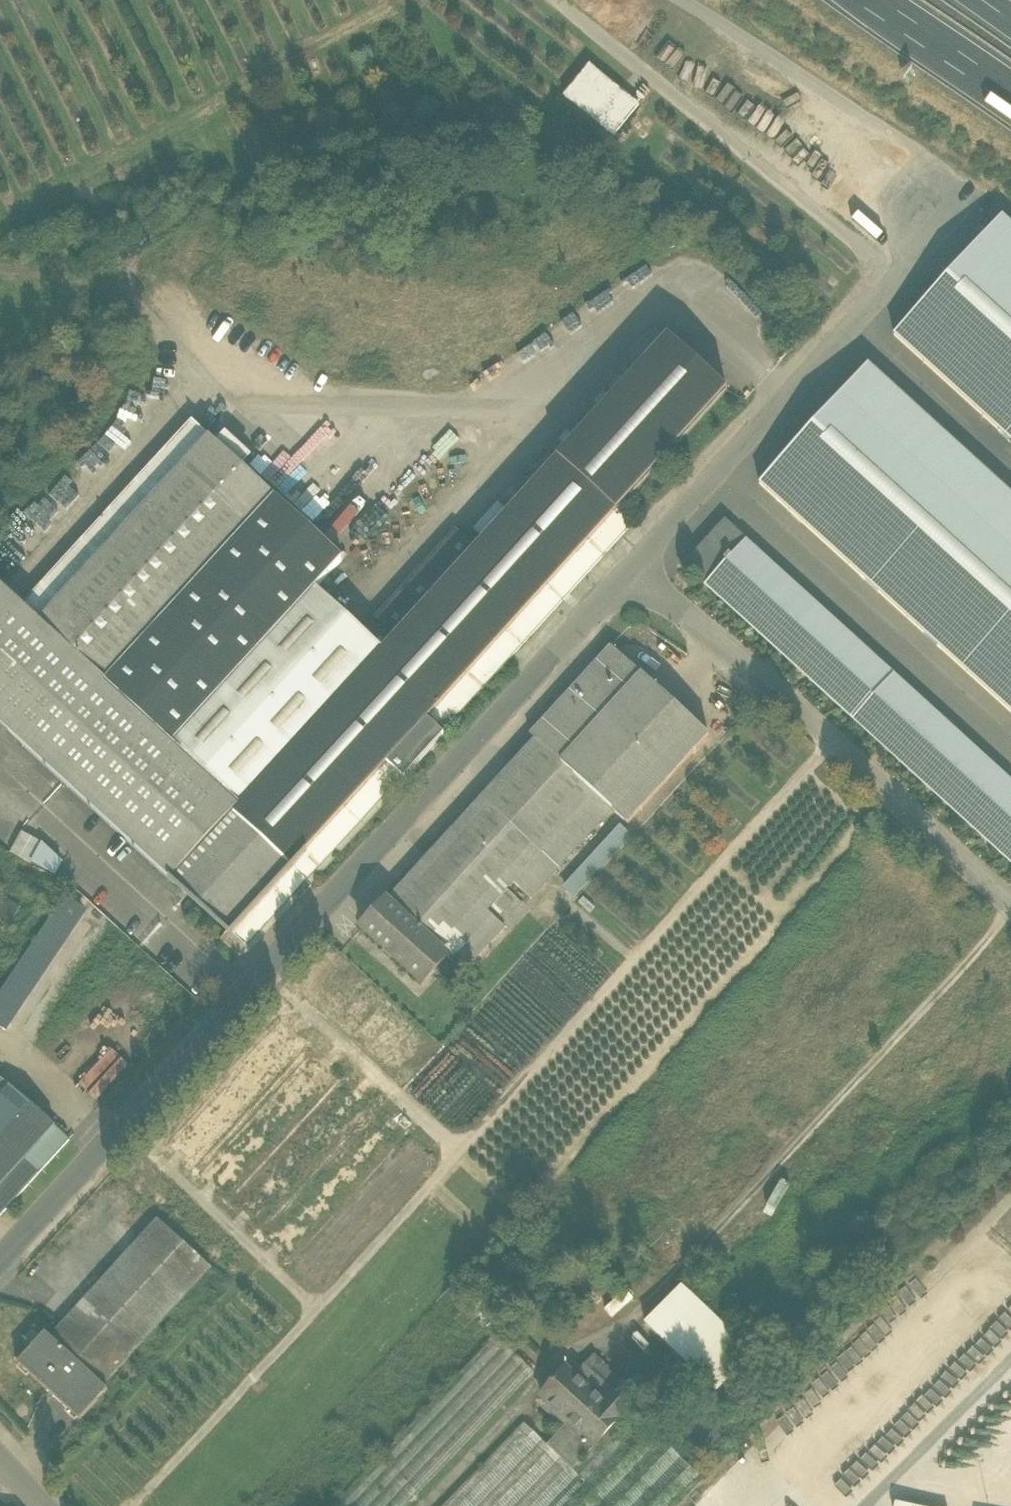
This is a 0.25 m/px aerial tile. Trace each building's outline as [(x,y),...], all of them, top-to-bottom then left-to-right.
[(564,97),(613,137),(639,106),(589,66),(564,97)] [(1010,443),(1010,227),(1001,217),(893,336),(1010,443)] [(667,337),(556,459),(616,513),(726,391),(667,337)] [(1010,716),(1010,496),(866,363),(757,483),(1010,716)] [(340,563),(269,497),(243,474),(189,424),(163,453),(248,530),(106,686),(172,747),(172,746),(313,592),(314,593),(340,563)] [(66,558),(58,567),(20,609),(0,591),(0,726),(228,935),(230,937),(290,871),(230,816),(239,807),(172,746),(172,747),(106,686),(248,530),(163,453),(66,558)] [(393,637),(453,691),(616,513),(556,459),(507,512),(483,539),(474,549),(393,637)] [(252,463),(243,474),(269,497),(278,487),(252,463)] [(471,528),(483,539),(507,512),(495,501),(471,528)] [(630,526),(616,513),(453,691),(467,704),(630,526)] [(683,567),(852,722),(892,678),(723,523),(683,567)] [(372,618),(393,637),(474,549),(453,530),(372,618)] [(55,564),(58,567),(66,558),(63,555),(55,564)] [(172,746),(239,807),(379,653),(314,593),(313,592),(172,746)] [(230,816),(290,871),(384,767),(424,723),(453,691),(393,637),(379,653),(239,807),(230,816)] [(533,735),(539,741),(596,792),(616,811),(631,824),(712,735),(615,646),(533,735)] [(892,678),(852,722),(1010,867),(1010,787),(892,678)] [(453,691),(424,723),(438,736),(467,704),(453,691)] [(441,739),(438,736),(424,723),(384,767),(398,780),(401,783),(441,739)] [(539,741),(486,800),(543,852),(596,792),(539,741)] [(304,883),(398,780),(384,767),(290,871),(304,883)] [(616,811),(596,792),(543,852),(516,882),(535,899),(616,811)] [(486,800),(392,903),(450,955),(489,912),(508,890),(516,882),(543,852),(486,800)] [(600,870),(631,837),(620,826),(589,859),(600,870)] [(12,855),(33,867),(43,848),(22,837),(12,855)] [(304,883),(290,871),(230,937),(228,935),(219,945),(236,960),(296,895),(302,900),(311,890),(304,883)] [(508,890),(489,912),(504,926),(524,904),(508,890)] [(427,980),(450,955),(392,903),(389,900),(367,925),(427,980)] [(13,929),(22,912),(1,901),(0,903),(0,923),(13,929)] [(6,1031),(84,914),(65,902),(0,999),(0,1027),(6,1031)] [(509,930),(504,926),(489,912),(450,955),(470,973),(509,930)] [(76,970),(91,942),(84,939),(91,925),(82,920),(60,962),(76,970)] [(168,1147),(292,1259),(404,1136),(310,1051),(312,1048),(282,1021),(168,1147)] [(9,1086),(0,1079),(0,1096),(9,1086)] [(54,1128),(9,1086),(0,1096),(0,1186),(54,1128)] [(54,1128),(0,1186),(0,1217),(69,1142),(54,1128)] [(161,1221),(52,1340),(104,1388),(213,1269),(161,1221)] [(645,1325),(715,1393),(752,1355),(682,1288),(645,1325)] [(109,1393),(104,1388),(52,1340),(47,1336),(19,1366),(81,1423),(109,1393)] [(496,1338),(494,1340),(335,1505),(406,1505),(534,1373),(496,1338)] [(574,1378),(605,1405),(614,1395),(583,1367),(574,1378)] [(541,1398),(596,1447),(629,1410),(630,1409),(614,1395),(605,1405),(574,1378),(566,1370),(541,1398)] [(547,1447),(522,1423),(442,1505),(557,1505),(582,1481),(584,1483),(562,1505),(675,1505),(701,1479),(629,1410),(596,1447),(541,1398),(549,1406),(545,1410),(565,1428),(547,1447)] [(733,1424),(720,1412),(709,1402),(685,1428),(695,1438),(708,1451),(733,1424)]
